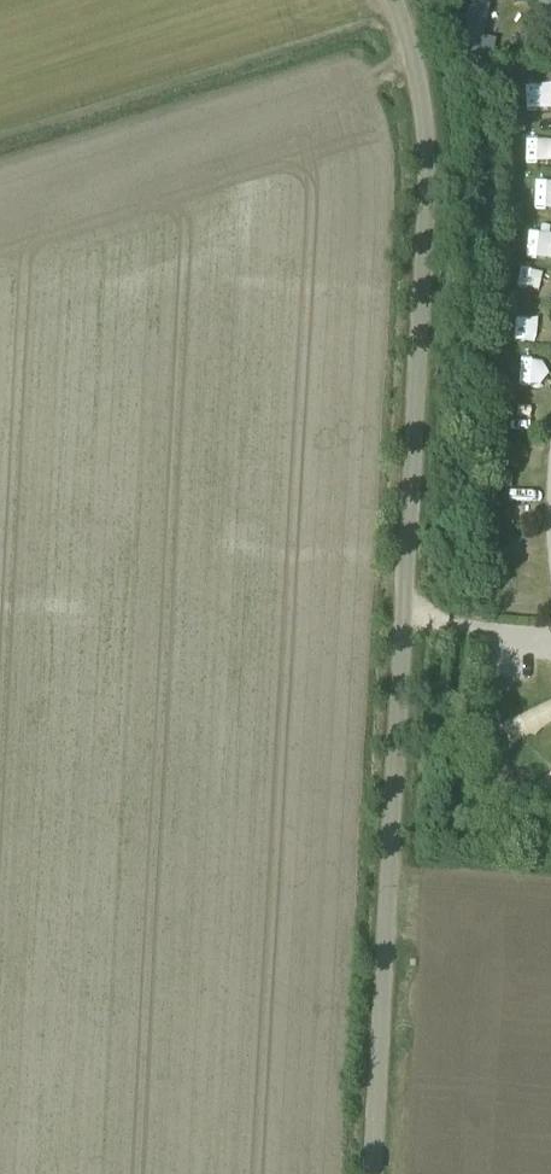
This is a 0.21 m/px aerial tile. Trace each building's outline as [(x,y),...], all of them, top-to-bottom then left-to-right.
[(543,30),(550,29),(550,0),(536,0),(543,30)] [(490,61),(491,46),(483,45),(488,5),(465,3),(458,57),(490,61)] [(543,115),(550,99),(550,89),(534,80),(521,105),(543,115)] [(512,122),(512,134),(523,135),(524,122),(512,122)] [(529,135),(528,161),(550,162),(550,136),(529,135)] [(524,206),(550,207),(550,179),(525,178),(524,206)] [(510,208),(509,220),(520,221),(521,208),(510,208)] [(533,249),(550,251),(550,229),(536,227),(533,249)] [(529,271),(527,293),(548,296),(550,273),(529,271)] [(506,294),(505,307),(517,308),(517,294),(506,294)] [(526,367),(542,368),(542,353),(505,352),(504,377),(526,378),(526,367)] [(502,385),(502,398),(513,399),(514,385),(502,385)] [(499,476),(498,489),(510,489),(510,476),(499,476)] [(495,569),(495,582),(506,583),(507,570),(495,569)]
